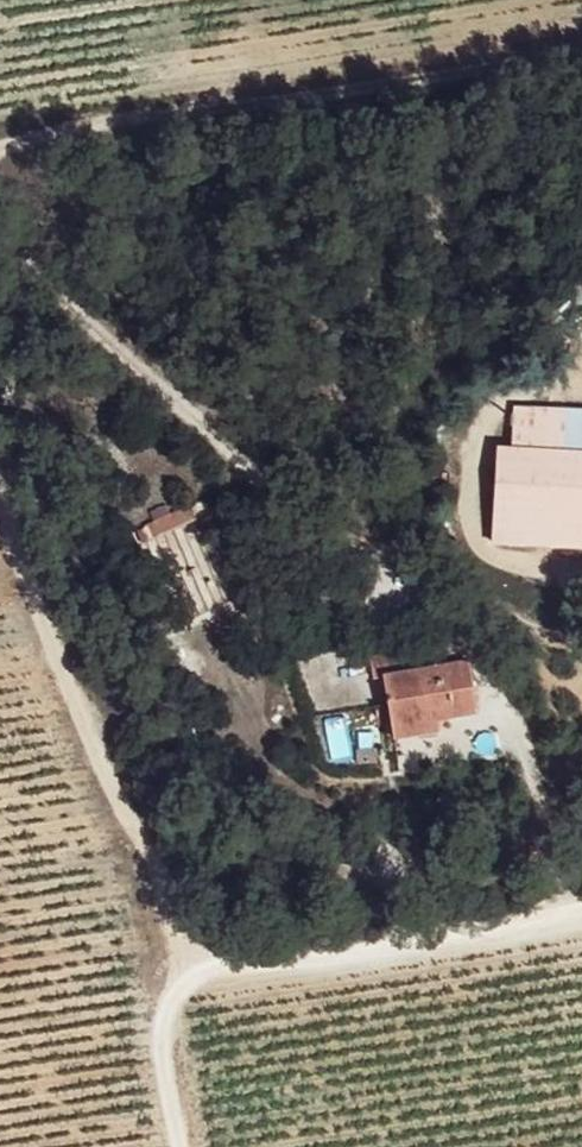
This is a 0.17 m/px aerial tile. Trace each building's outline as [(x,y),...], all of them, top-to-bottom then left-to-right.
[(498,438),(492,533),(581,540),(581,444),(498,438)] [(190,500),(134,517),(140,537),(196,520),(190,500)] [(468,653),(384,669),(394,741),(476,712),(468,653)]
